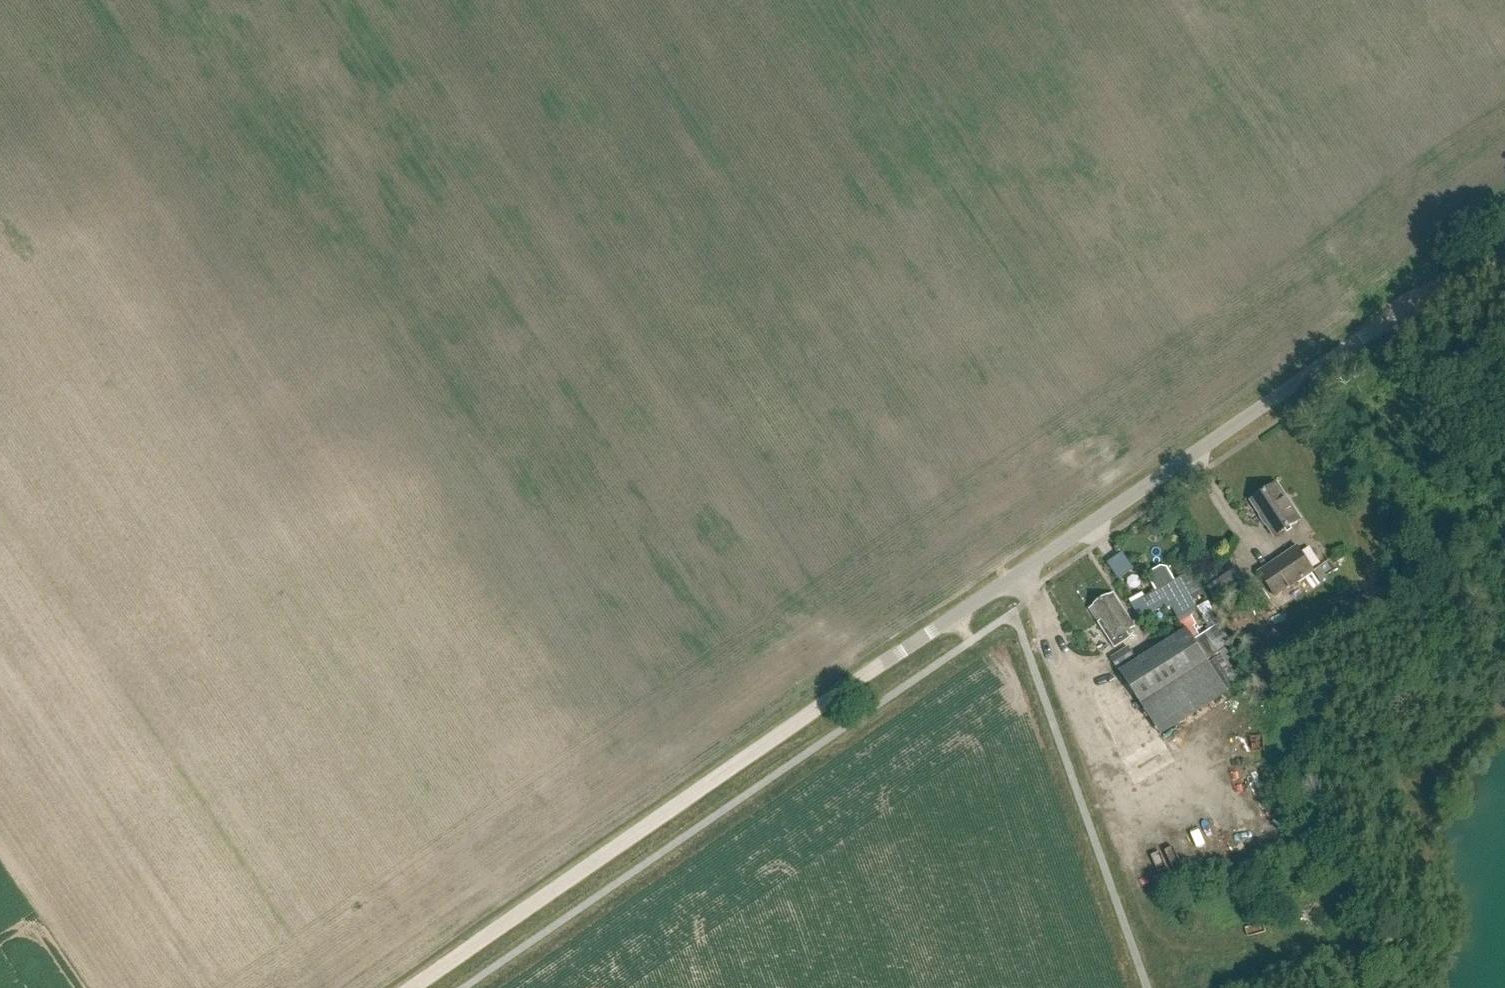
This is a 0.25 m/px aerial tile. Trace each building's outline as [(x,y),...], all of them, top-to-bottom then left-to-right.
[(1274,535),(1298,519),(1275,485),(1251,501),(1274,535)] [(1276,598),(1316,571),(1299,545),(1259,572),(1276,598)] [(1244,580),(1237,562),(1210,573),(1217,590),(1244,580)] [(1150,579),(1157,592),(1132,605),(1137,615),(1140,620),(1165,605),(1167,610),(1172,607),(1179,619),(1190,613),(1196,610),(1192,601),(1179,579),(1174,582),(1168,569),(1162,568),(1152,574),(1150,579)] [(1111,600),(1108,595),(1090,607),(1100,622),(1098,624),(1114,649),(1129,639),(1125,633),(1135,627),(1115,597),(1111,600)] [(1193,640),(1186,629),(1181,633),(1120,672),(1142,706),(1208,663),(1206,660),(1229,645),(1211,613),(1201,618),(1208,630),(1198,637),(1193,640)] [(1179,619),(1175,622),(1181,633),(1186,629),(1193,640),(1198,637),(1193,627),(1195,625),(1190,617),(1192,616),(1190,613),(1179,619)] [(1119,669),(1136,658),(1129,647),(1112,657),(1119,669)] [(1221,656),(1209,664),(1226,691),(1239,683),(1221,656)]
